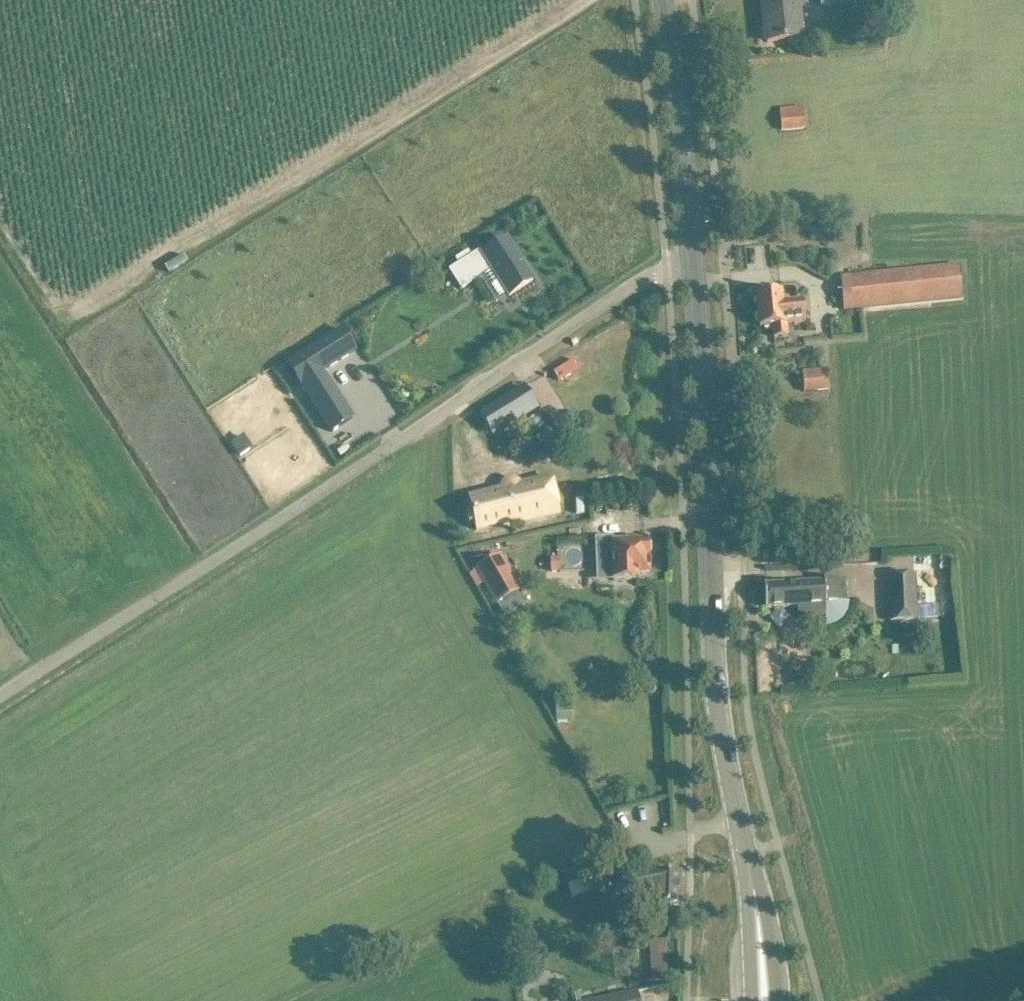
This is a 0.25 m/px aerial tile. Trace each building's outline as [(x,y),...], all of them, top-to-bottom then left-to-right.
[(767,43),(799,39),(796,10),(801,9),(800,0),(762,0),(767,43)] [(803,108),(779,110),(781,131),(801,129),(805,128),(803,108)] [(533,281),(507,240),(483,255),(480,251),(471,257),(468,252),(455,260),(458,265),(448,272),(459,289),(491,269),(509,296),(533,281)] [(962,299),(959,267),(841,277),(843,309),(962,299)] [(756,295),(760,328),(773,327),(774,338),(787,337),(786,325),(805,323),(803,303),(782,305),(781,292),(756,295)] [(342,331),(288,365),(332,433),(352,420),(322,373),(355,351),(342,331)] [(826,370),(822,370),(802,372),(804,392),(828,390),(826,370)] [(534,408),(520,387),(479,414),(493,435),(534,408)] [(502,489),(469,497),(476,531),(513,522),(513,524),(559,514),(550,478),(518,485),(516,483),(514,482),(511,481),(509,481),(506,482),(504,484),(502,487),(502,489)] [(649,560),(648,542),(613,544),(613,540),(601,541),(596,546),(597,565),(603,570),(613,569),(613,581),(638,580),(638,575),(649,574),(648,560),(649,560)] [(501,557),(477,570),(496,603),(520,590),(501,557)] [(888,578),(890,623),(916,622),(914,577),(888,578)] [(824,579),(824,583),(764,586),(765,609),(797,607),(798,617),(826,616),(825,603),(846,602),(845,578),(824,579)] [(627,878),(616,880),(618,892),(629,889),(631,897),(633,905),(658,905),(660,905),(675,906),(680,906),(680,873),(675,873),(660,873),(657,872),(656,871),(627,878)] [(666,959),(654,958),(653,1000),(666,1000),(666,959)]
